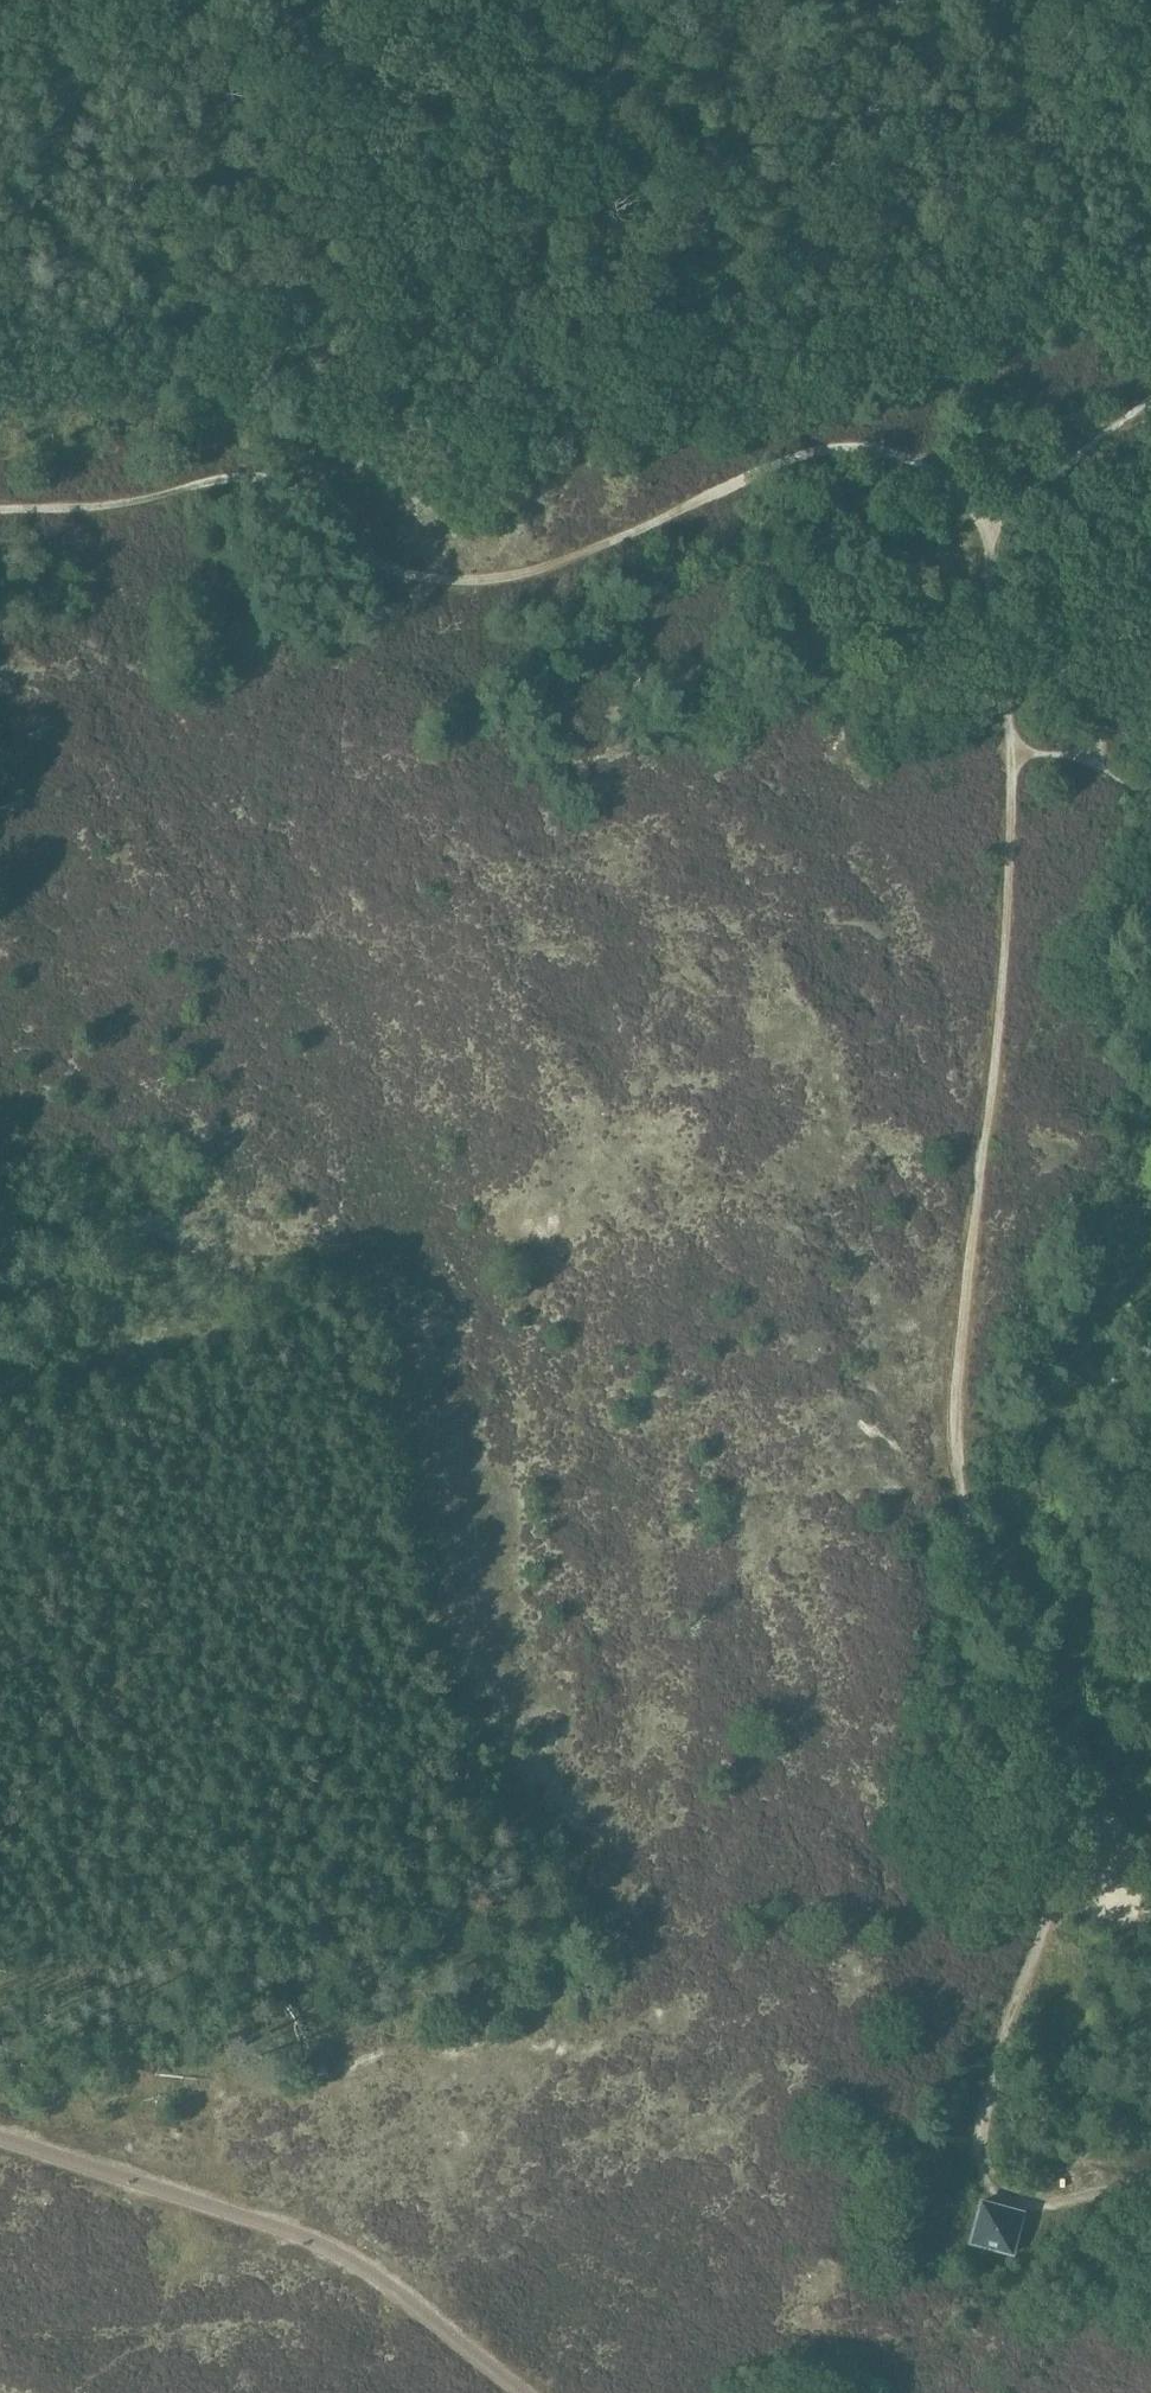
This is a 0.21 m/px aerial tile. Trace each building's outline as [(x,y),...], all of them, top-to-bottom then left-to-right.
[(1024,2213),(997,2206),(982,2202),(971,2243),(1013,2254),(1024,2213)]
